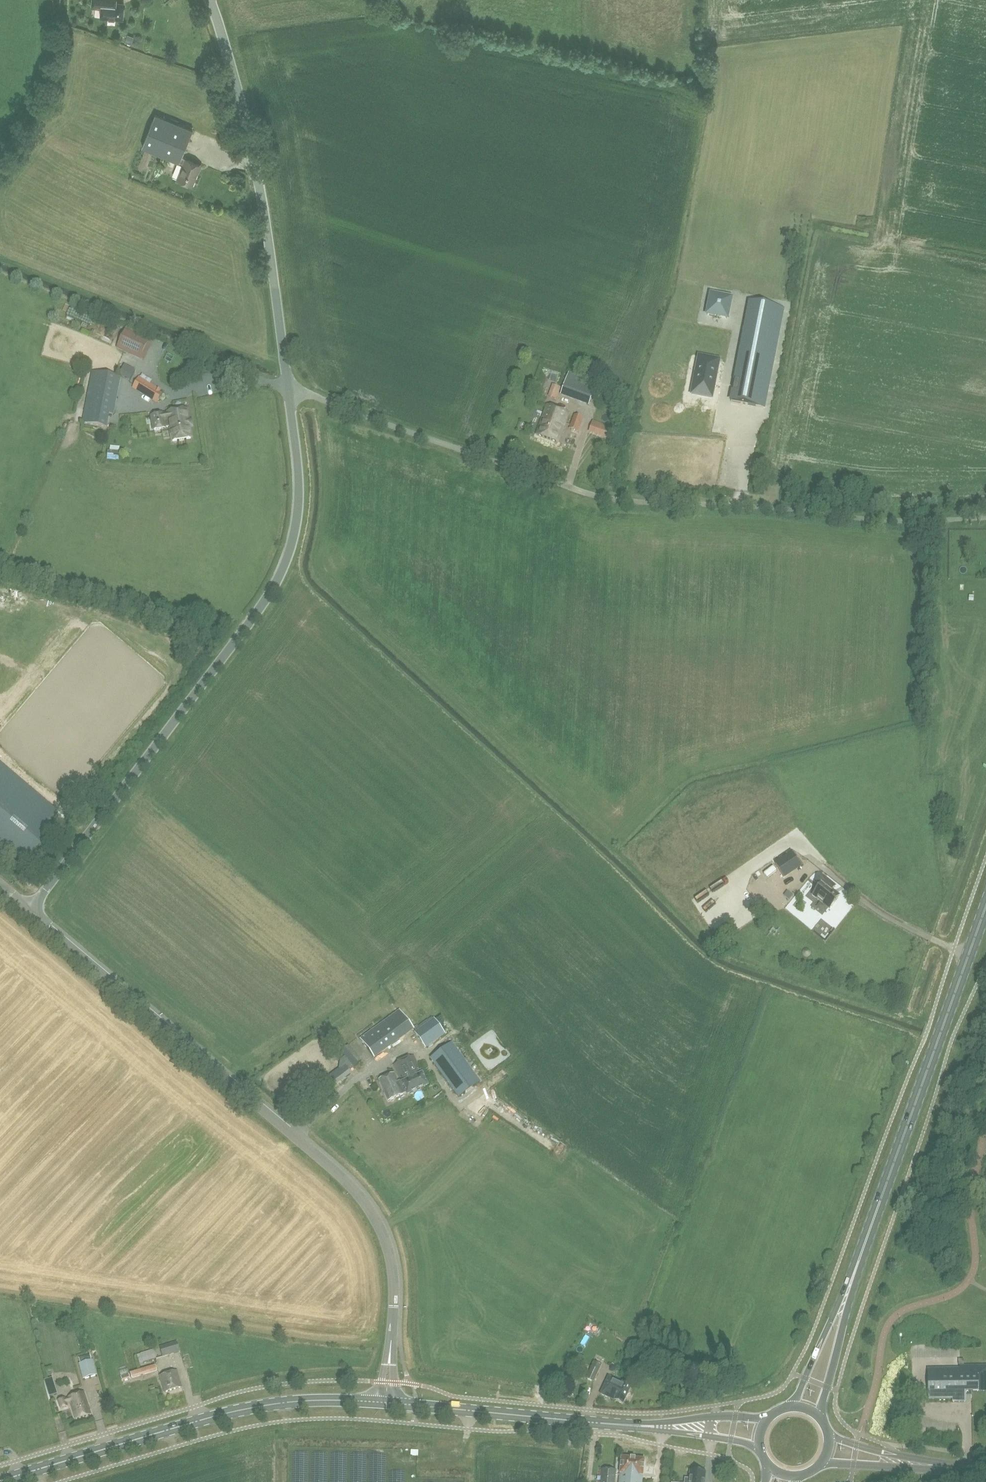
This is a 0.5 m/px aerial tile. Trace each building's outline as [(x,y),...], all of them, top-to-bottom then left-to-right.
[(117,0),(93,0),(93,7),(102,8),(101,17),(123,19),(124,4),(116,3),(117,0)] [(184,164),(178,179),(193,185),(201,164),(182,156),(193,129),(155,114),(142,147),(184,164)] [(763,406),(783,307),(750,301),(731,400),(763,406)] [(150,339),(128,329),(124,337),(127,339),(122,350),(140,359),(150,339)] [(711,399),(719,360),(698,355),(690,395),(711,399)] [(126,364),(125,365),(119,375),(130,382),(137,370),(126,364)] [(93,372),(83,423),(108,428),(110,414),(114,415),(121,377),(93,372)] [(560,396),(588,406),(597,384),(569,373),(560,396)] [(133,387),(157,402),(162,394),(138,379),(133,387)] [(558,442),(568,413),(547,405),(536,435),(558,442)] [(171,442),(191,439),(186,410),(168,413),(168,415),(163,415),(163,414),(151,416),(154,430),(163,429),(163,428),(168,427),(171,442)] [(583,418),(573,414),(569,428),(578,432),(583,418)] [(589,422),(587,432),(599,435),(601,425),(589,422)] [(608,426),(603,425),(600,434),(605,436),(608,426)] [(736,461),(737,467),(748,466),(747,459),(736,461)] [(25,867),(58,827),(51,821),(59,812),(0,762),(0,846),(25,867)] [(772,861),(783,878),(802,865),(791,849),(772,861)] [(832,890),(835,887),(835,886),(821,875),(815,882),(820,886),(812,895),(830,908),(839,896),(832,890)] [(387,1004),(382,1010),(387,1015),(392,1010),(387,1004)] [(401,1010),(362,1040),(375,1057),(414,1028),(401,1010)] [(426,1048),(445,1034),(435,1019),(415,1033),(426,1048)] [(431,1058),(459,1097),(480,1082),(452,1043),(431,1058)] [(341,1051),(344,1055),(354,1067),(361,1060),(348,1045),(341,1051)] [(402,1081),(407,1093),(408,1095),(427,1086),(414,1056),(394,1065),(402,1081)] [(339,1059),(326,1070),(335,1080),(348,1068),(339,1059)] [(407,1093),(402,1081),(399,1083),(394,1073),(379,1080),(389,1102),(407,1093)] [(181,1352),(178,1342),(161,1347),(163,1357),(181,1352)] [(135,1355),(137,1364),(153,1359),(150,1350),(135,1355)] [(585,1378),(594,1383),(602,1365),(601,1365),(604,1359),(598,1356),(596,1362),(594,1361),(585,1378)] [(80,1364),(85,1380),(98,1376),(94,1360),(80,1364)] [(985,1392),(985,1366),(960,1366),(960,1369),(928,1370),(928,1400),(953,1399),(953,1402),(965,1402),(965,1392),(985,1392)] [(127,1373),(129,1379),(155,1373),(153,1367),(127,1373)] [(160,1377),(165,1393),(183,1388),(177,1371),(160,1377)] [(609,1377),(601,1394),(623,1405),(631,1387),(609,1377)] [(72,1403),(77,1420),(92,1416),(85,1393),(70,1397),(70,1399),(67,1400),(66,1399),(59,1401),(62,1409),(69,1407),(68,1404),(72,1403)] [(619,1481),(642,1481),(645,1459),(621,1457),(619,1481)] [(600,1481),(615,1481),(616,1471),(601,1469),(600,1481)] [(690,1471),(690,1479),(685,1479),(685,1481),(704,1481),(705,1472),(690,1471)]
